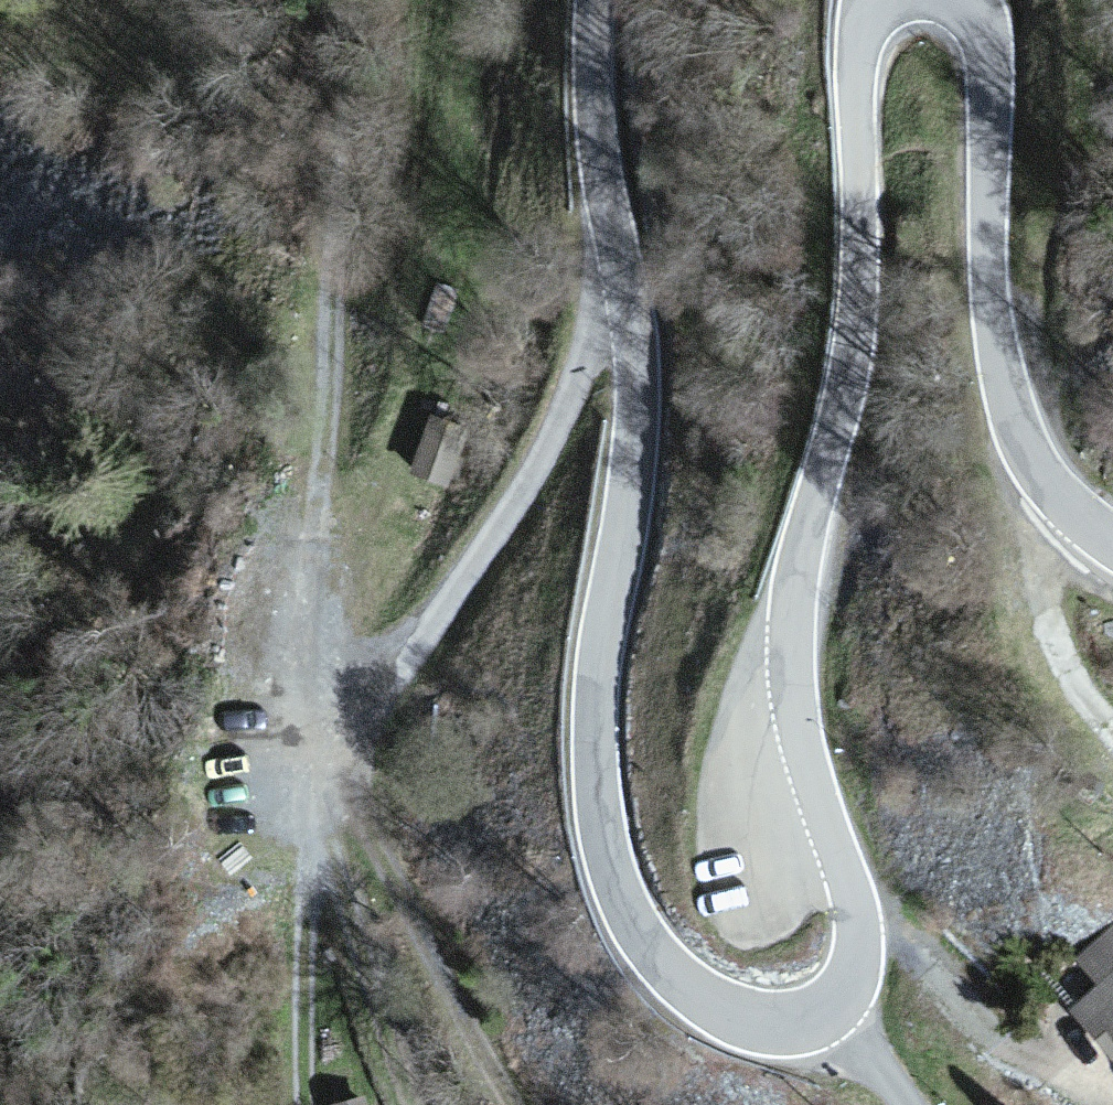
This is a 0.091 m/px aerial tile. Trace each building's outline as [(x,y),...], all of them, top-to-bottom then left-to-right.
[(1048,991),(1108,1062),(1112,1058),(1112,937),(1048,991)]
